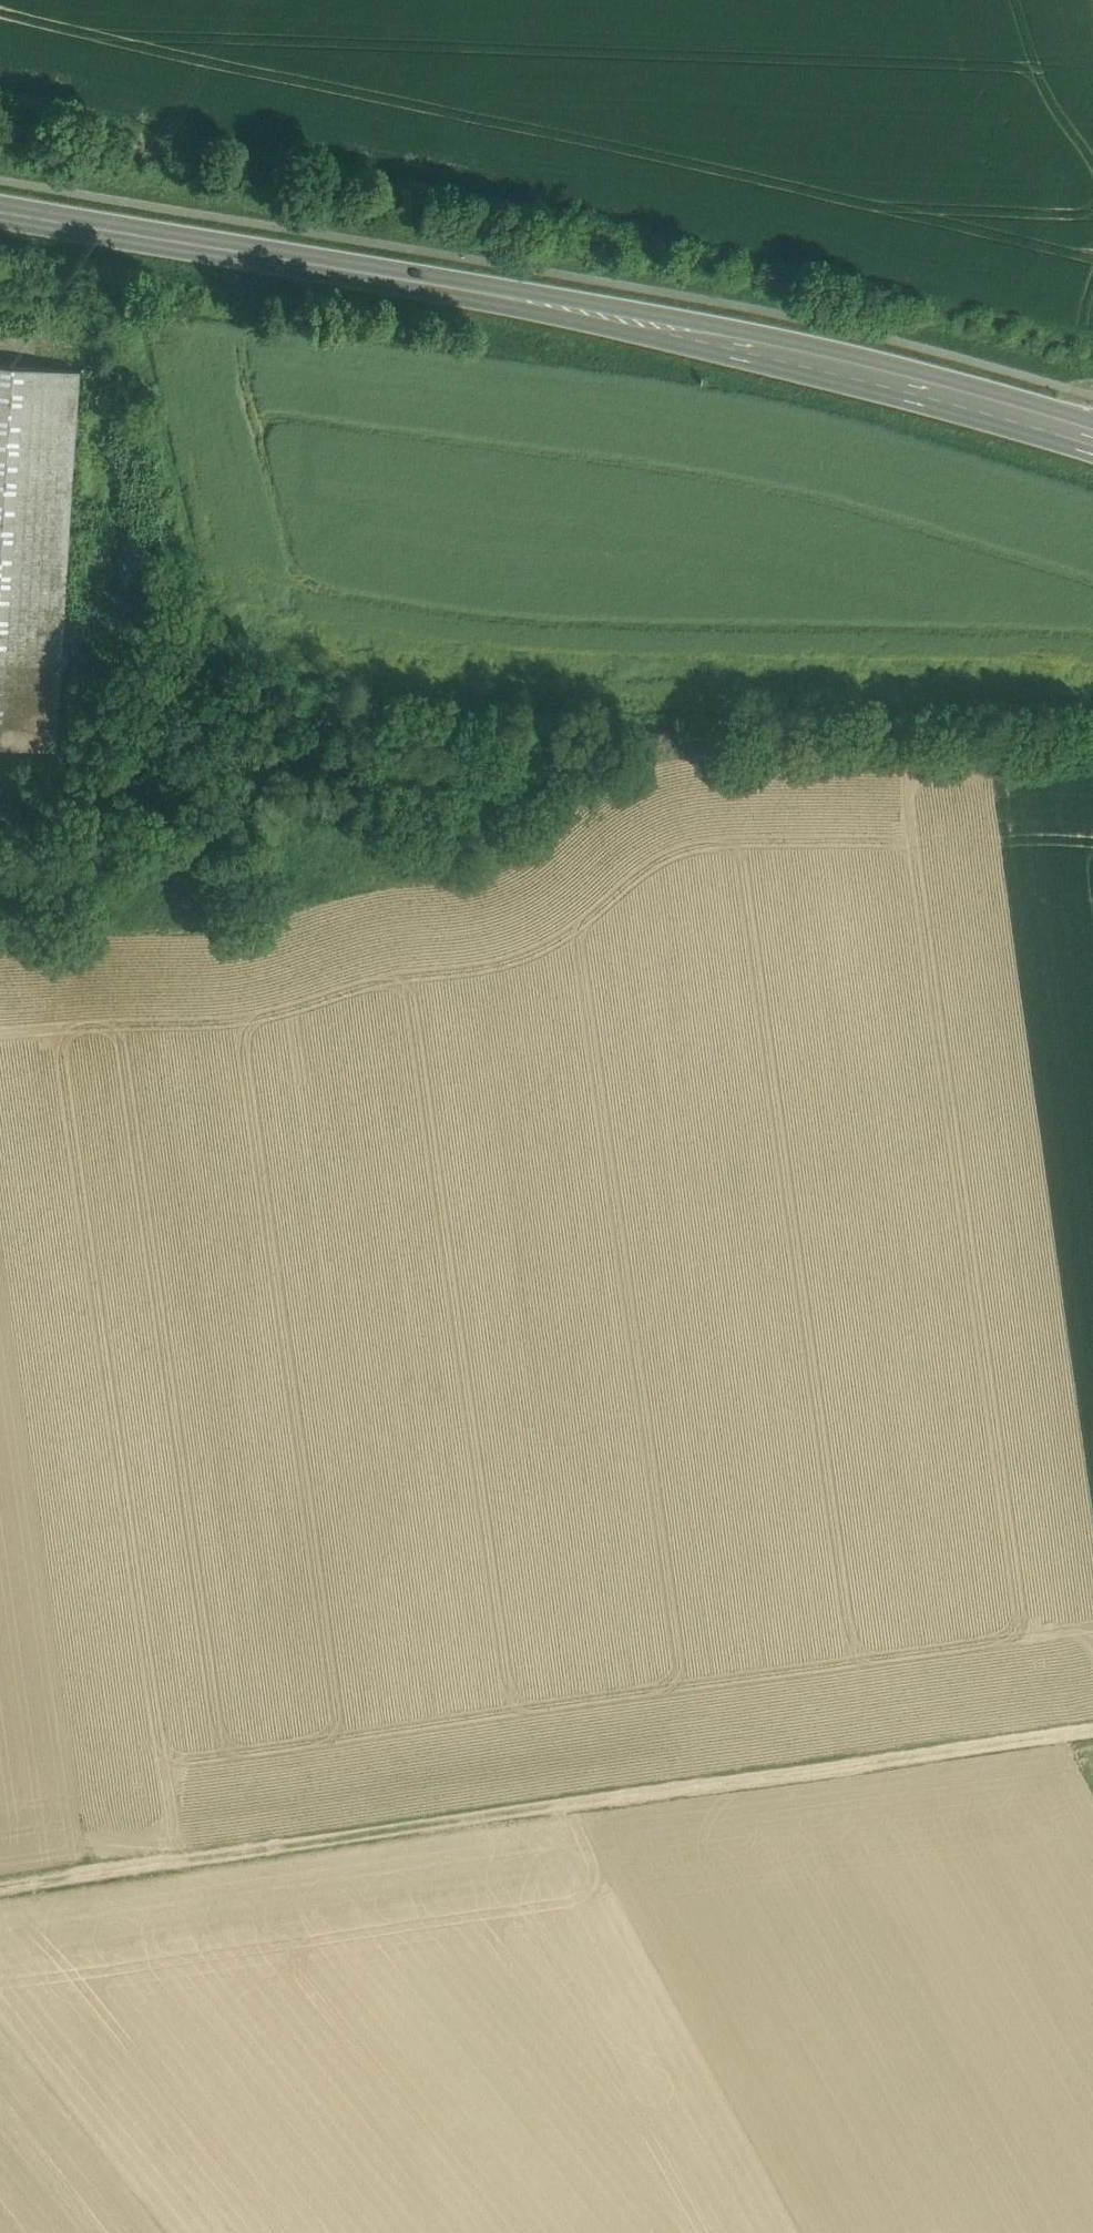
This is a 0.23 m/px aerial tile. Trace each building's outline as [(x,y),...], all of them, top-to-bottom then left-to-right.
[(54,746),(78,368),(0,363),(0,742),(54,746)]
